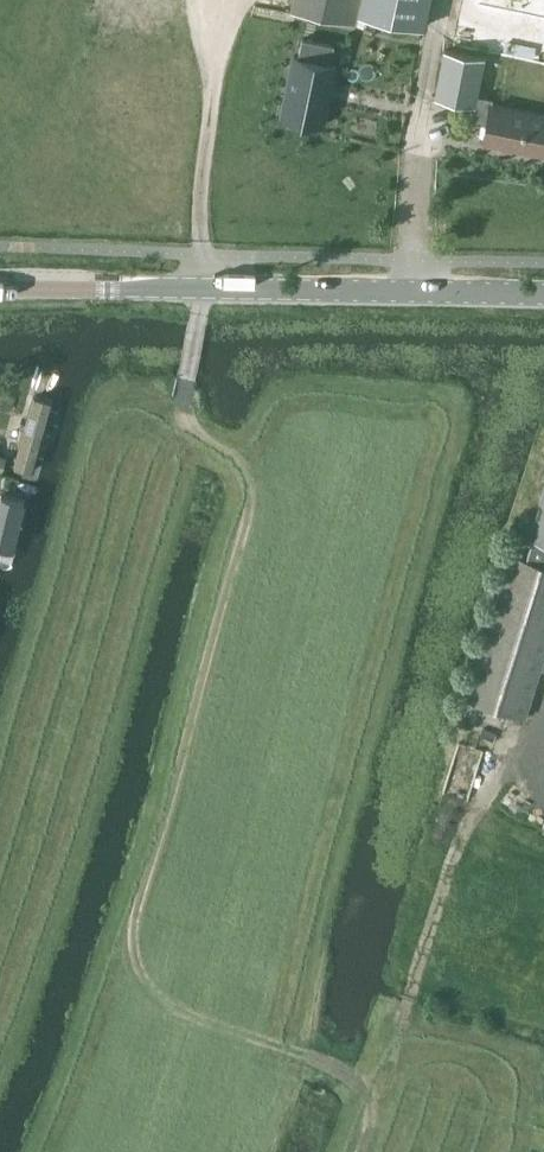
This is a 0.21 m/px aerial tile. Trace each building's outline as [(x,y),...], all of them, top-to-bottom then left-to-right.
[(292,12),(356,25),(361,0),(295,0),(292,12)] [(426,26),(431,0),(363,0),(360,13),(426,26)] [(488,45),(543,56),(543,0),(498,0),(488,45)] [(299,56),(295,55),(282,116),(323,124),(336,63),(332,62),(335,44),(303,37),(299,56)] [(487,121),(483,140),(543,152),(543,113),(491,102),(492,97),(478,94),(485,57),(445,49),(436,96),(476,103),(472,118),(487,121)] [(65,380),(42,375),(20,477),(43,482),(65,380)] [(540,425),(534,444),(543,447),(543,426),(540,425)] [(531,536),(533,537),(527,558),(512,553),(467,696),(525,715),(543,655),(543,491),(531,536)] [(4,496),(0,516),(0,561),(17,565),(31,502),(4,496)]
